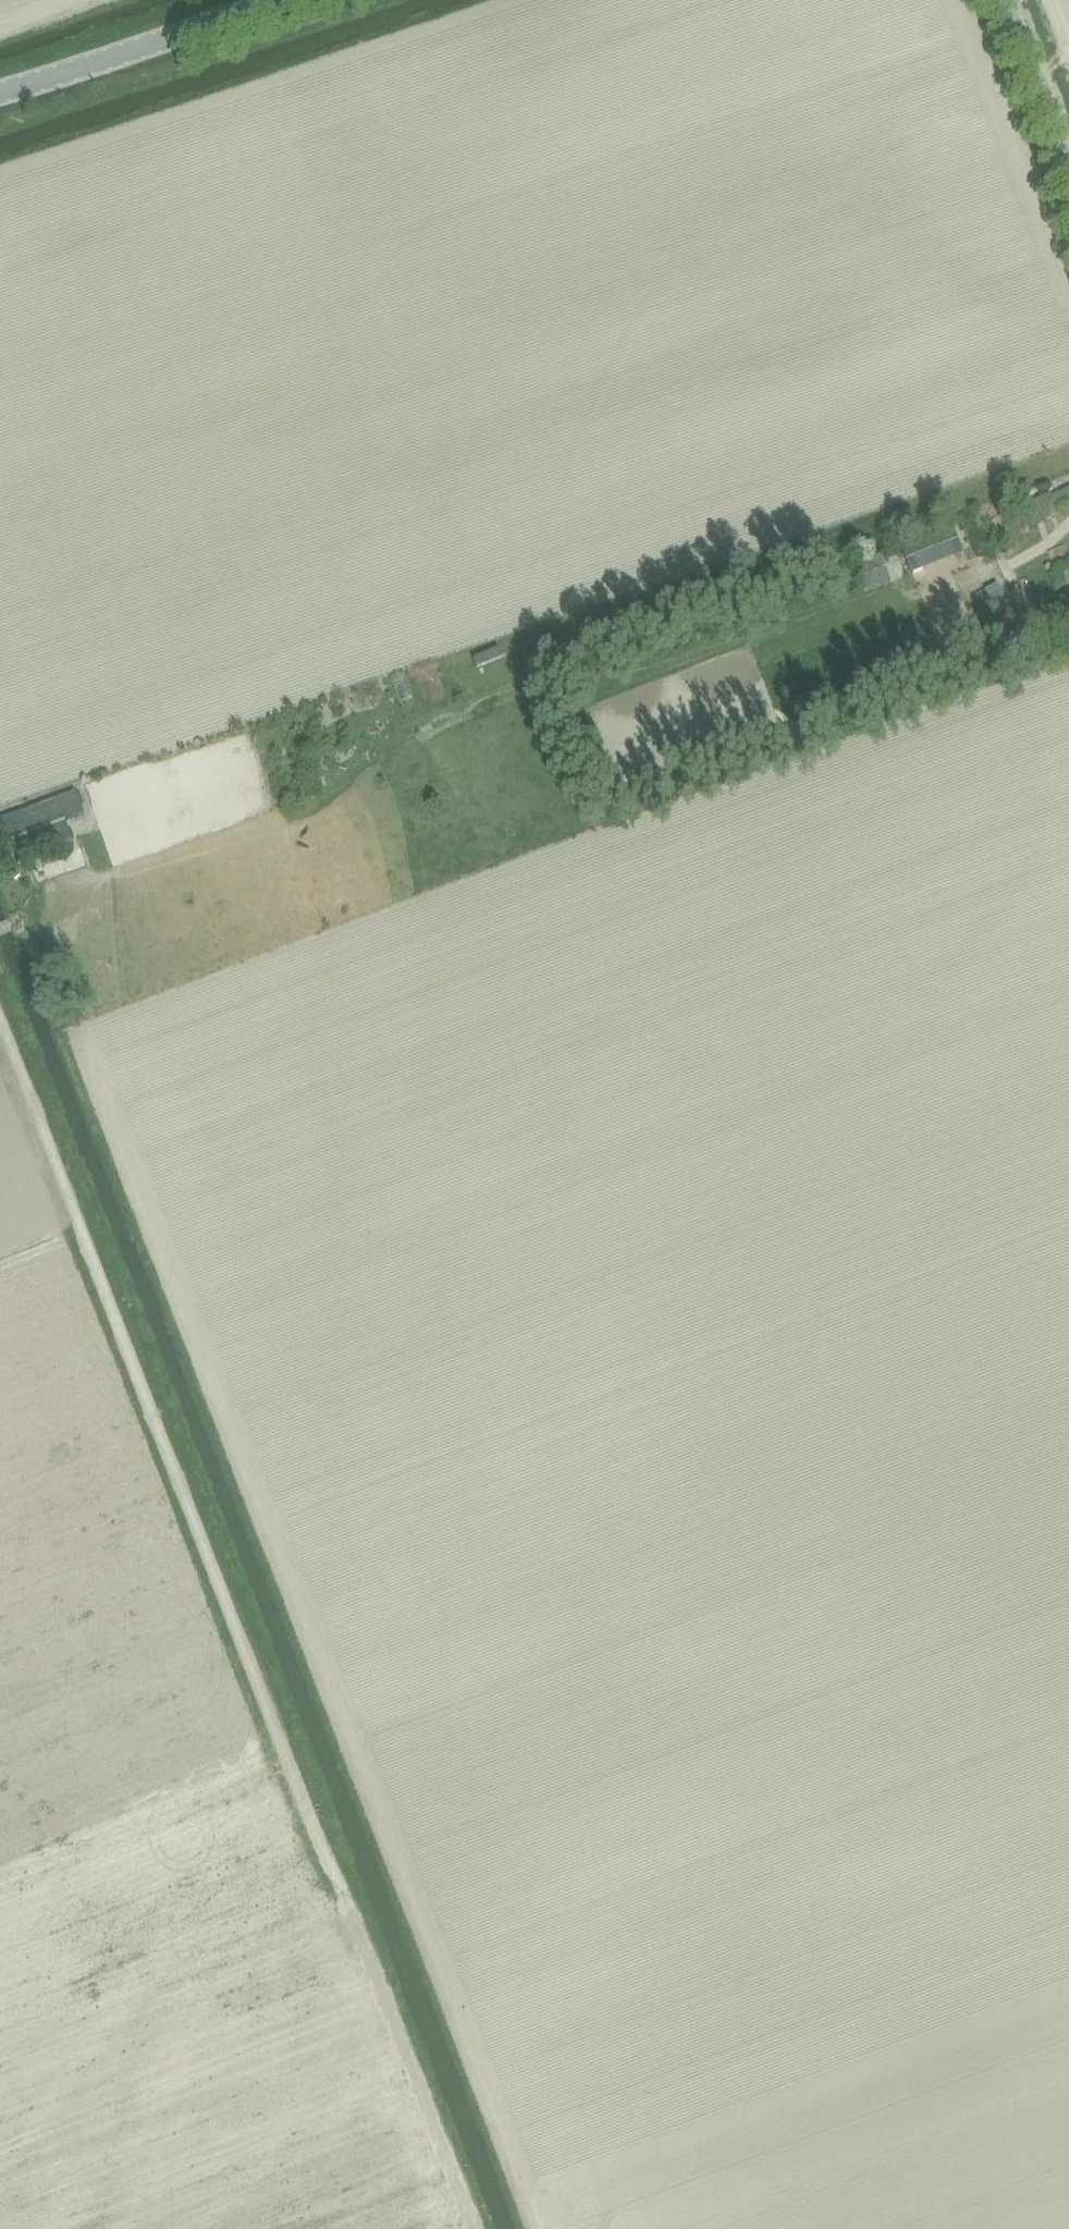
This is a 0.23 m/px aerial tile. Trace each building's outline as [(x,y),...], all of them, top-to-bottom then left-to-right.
[(1048,498),(1047,495),(1019,507),(1028,529),(1056,516),(1054,513),(1068,506),(1068,488),(1048,498)] [(951,530),(900,551),(910,576),(923,570),(919,561),(957,545),(951,530)] [(996,585),(984,592),(992,605),(1004,598),(996,585)] [(61,810),(6,829),(11,844),(32,836),(38,853),(51,848),(72,840),(61,810)]
